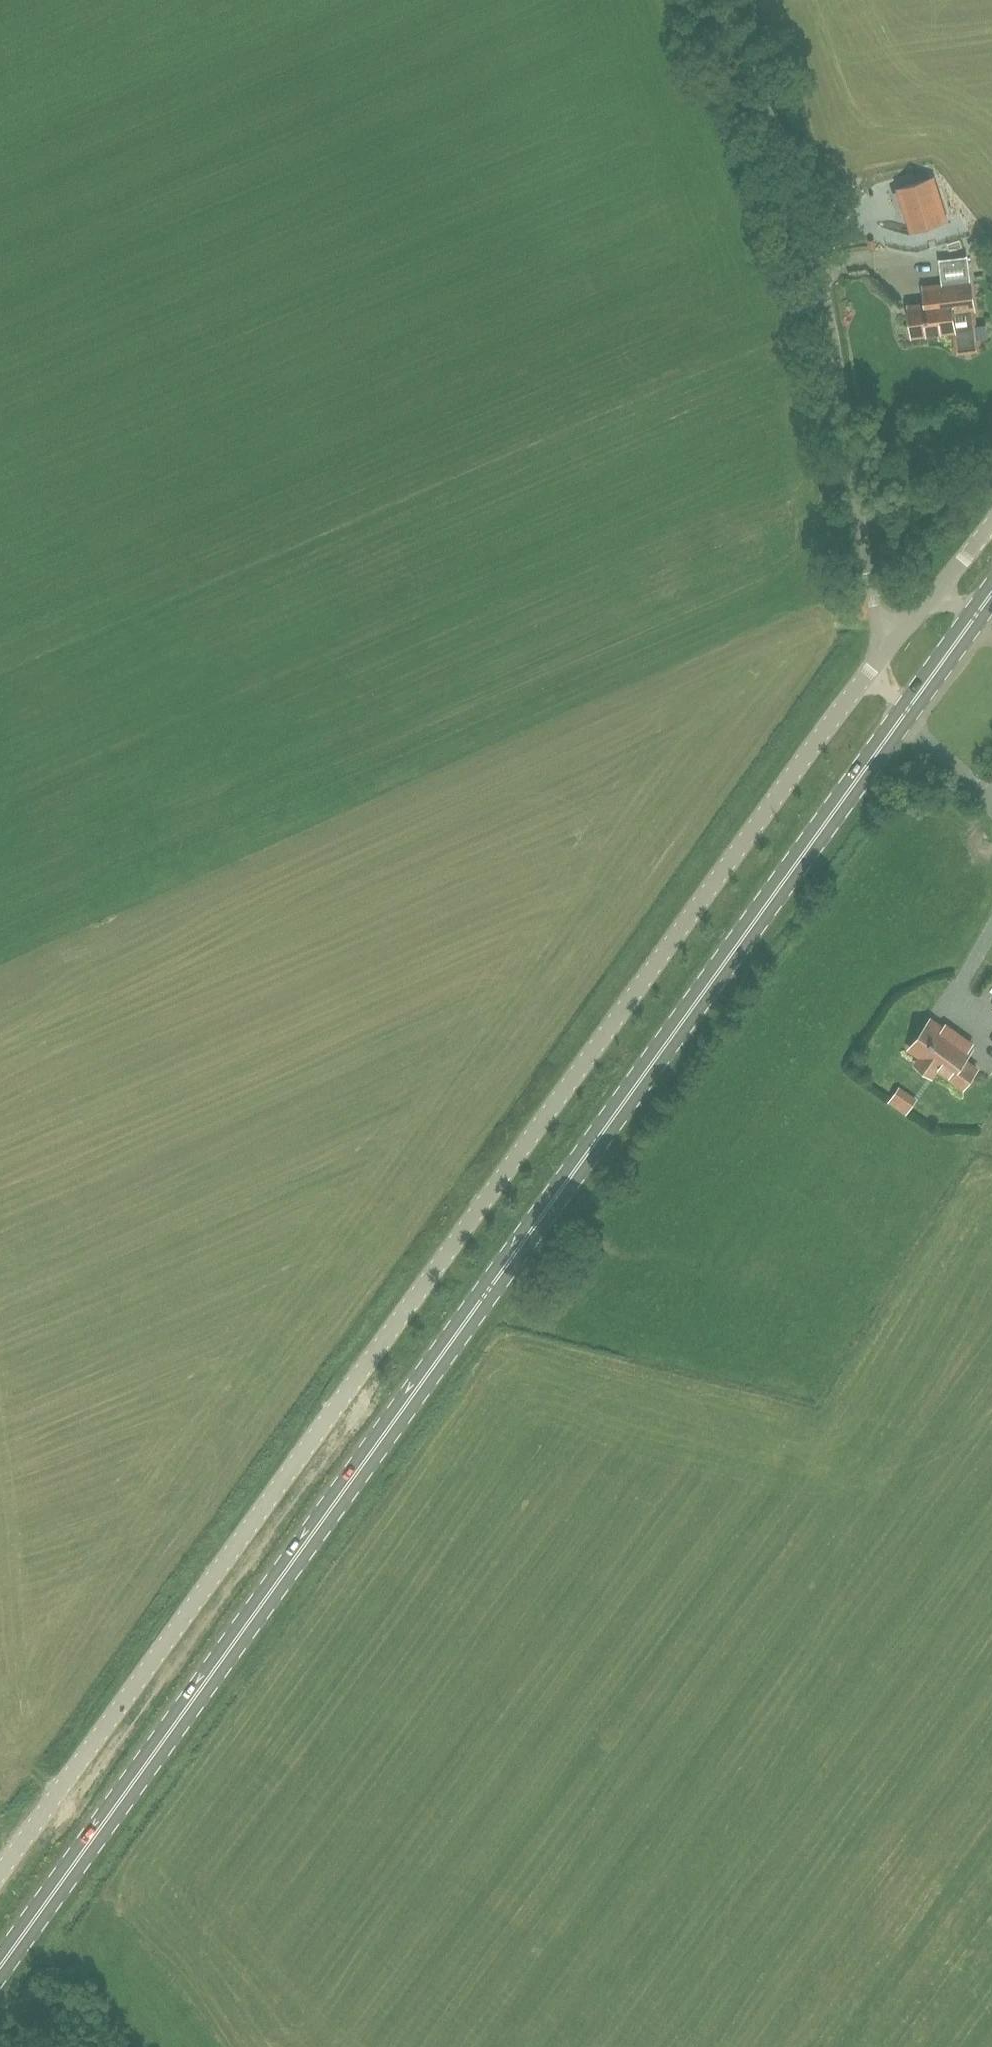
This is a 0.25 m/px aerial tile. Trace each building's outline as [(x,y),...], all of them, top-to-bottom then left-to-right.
[(900,189),(913,230),(945,220),(932,179),(900,189)] [(923,304),(909,306),(913,336),(953,331),(971,329),(968,310),(974,309),(970,281),(967,256),(940,260),(943,285),(921,287),(923,304)] [(958,1039),(960,1035),(947,1026),(945,1029),(931,1019),(910,1049),(922,1057),(916,1065),(932,1077),(938,1069),(964,1087),(977,1069),(964,1059),(972,1049),(958,1039)] [(888,1102),(896,1107),(907,1092),(900,1086),(888,1102)]
